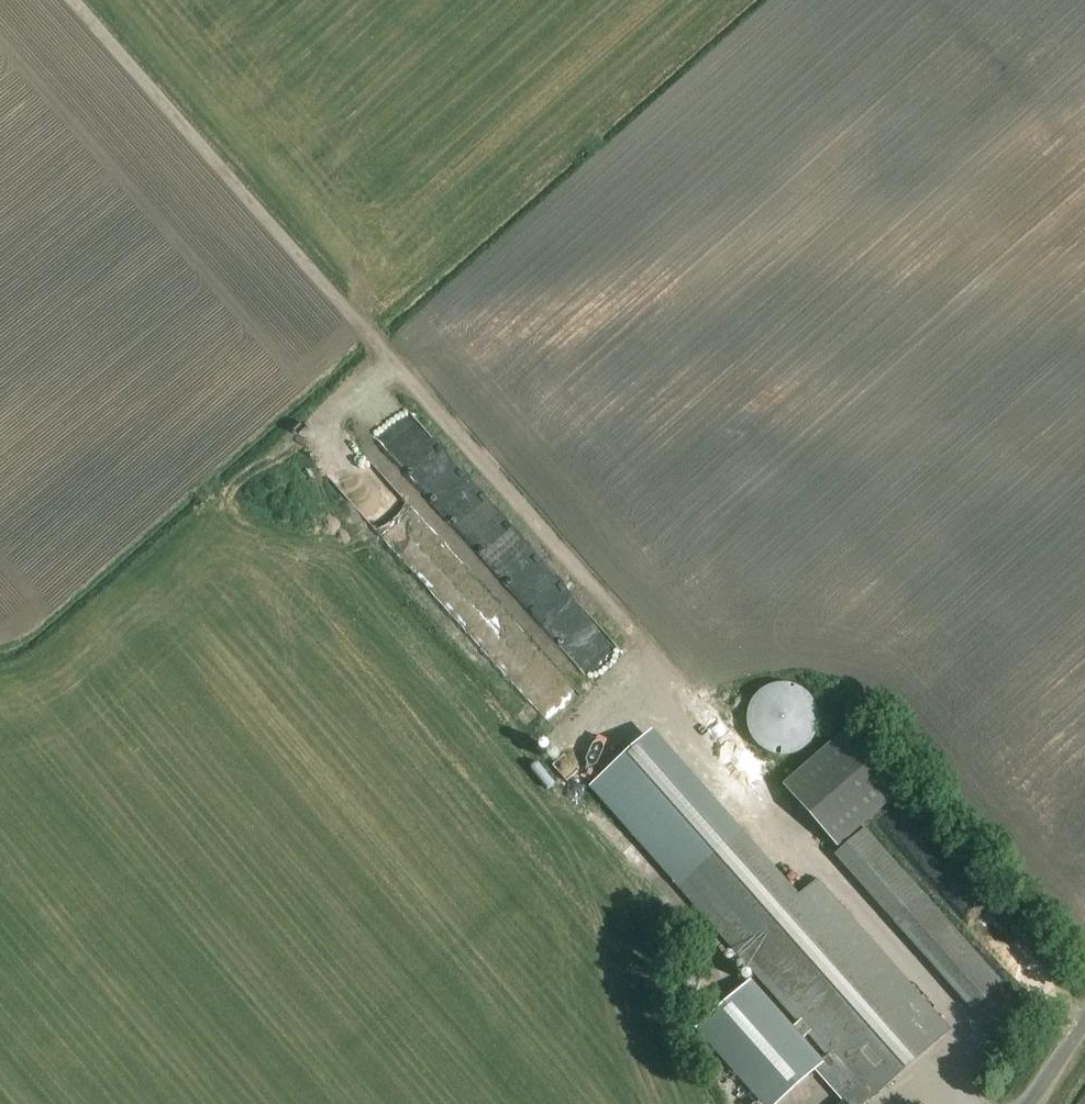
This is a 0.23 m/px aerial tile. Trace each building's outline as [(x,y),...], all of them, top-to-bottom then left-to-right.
[(752,706),(749,712),(748,726),(752,739),(761,749),(771,756),(787,758),(803,753),(814,742),(819,729),(819,715),(815,703),(804,692),(794,687),(781,686),(768,689),(760,695),(752,706)] [(850,726),(783,785),(839,848),(906,790),(850,726)] [(594,782),(682,883),(741,950),(832,1054),(825,1061),(751,980),(696,1030),(763,1103),(778,1103),(817,1068),(841,1096),(847,1102),(845,1103),(868,1103),(951,1031),(820,881),(802,897),(743,830),(654,729),(594,782)] [(565,771),(581,775),(586,759),(569,754),(565,771)] [(869,830),(836,858),(974,1014),(1004,985),(869,830)] [(641,844),(633,852),(652,870),(660,861),(641,844)]
